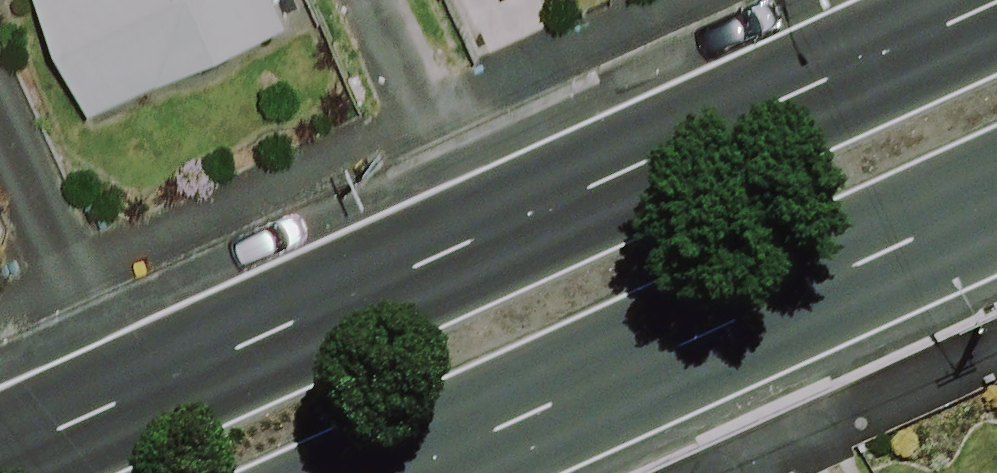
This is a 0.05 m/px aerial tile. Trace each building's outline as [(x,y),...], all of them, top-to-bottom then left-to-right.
[(274,0),(36,0),(88,117),(287,29),(274,0)]
